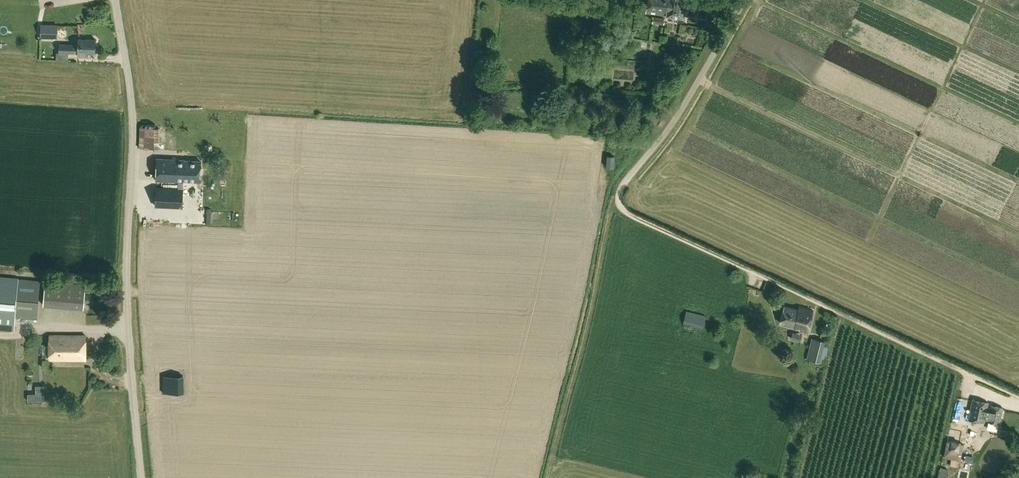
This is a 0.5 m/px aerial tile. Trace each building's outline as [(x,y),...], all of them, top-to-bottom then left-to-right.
[(687,0),(649,0),(647,13),(684,18),(687,0)] [(665,18),(654,16),(653,23),(664,24),(665,18)] [(42,25),(41,34),(55,35),(55,25),(42,25)] [(79,39),(79,44),(59,44),(59,52),(57,52),(56,60),(69,61),(69,53),(78,54),(78,56),(88,57),(89,53),(95,54),(96,40),(79,39)] [(159,127),(140,126),(139,148),(158,150),(159,127)] [(615,156),(607,155),(607,167),(614,168),(615,156)] [(157,180),(178,181),(184,181),(201,181),(202,161),(184,161),(184,159),(157,158),(157,180)] [(183,208),(184,188),(178,188),(156,187),(155,207),(183,208)] [(14,330),(19,279),(0,277),(0,329),(14,330)] [(43,304),(84,308),(87,282),(45,279),(43,304)] [(785,305),(781,322),(793,325),(790,335),(800,337),(801,332),(795,330),(795,328),(797,328),(798,325),(801,326),(801,329),(808,331),(810,323),(811,317),(812,317),(813,309),(800,306),(799,309),(785,305)] [(686,311),(683,324),(703,329),(707,316),(686,311)] [(823,329),(820,338),(830,341),(833,332),(823,329)] [(50,361),(86,360),(86,334),(49,335),(50,361)] [(829,343),(813,339),(808,359),(825,363),(829,343)] [(184,376),(163,375),(163,394),(184,394),(184,376)] [(987,410),(989,402),(974,399),(969,418),(985,422),(985,419),(988,420),(988,421),(1000,424),(1003,408),(992,405),(990,411),(987,410)] [(960,459),(963,443),(947,440),(944,455),(960,459)]
